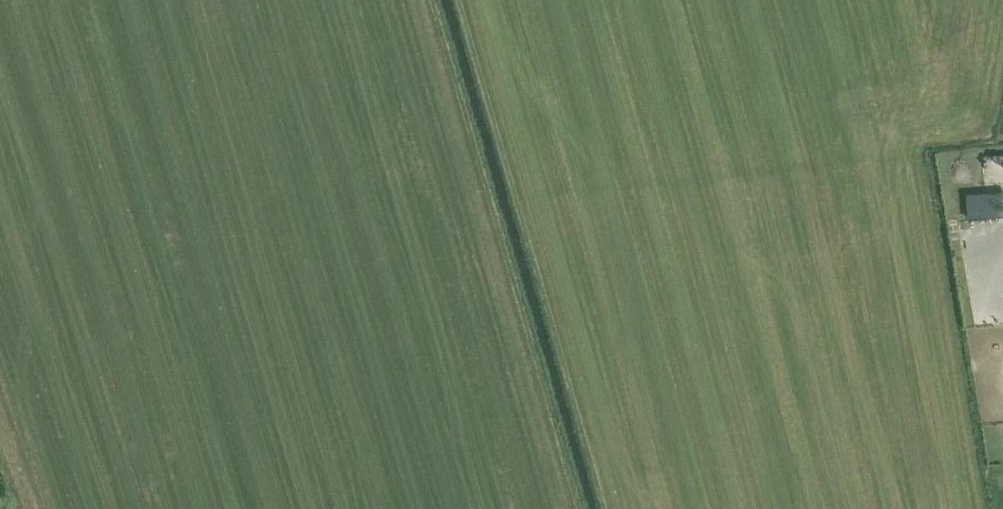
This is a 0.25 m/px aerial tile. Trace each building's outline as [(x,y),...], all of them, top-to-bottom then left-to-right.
[(982,195),(983,217),(1002,215),(1002,193),(982,195)]
